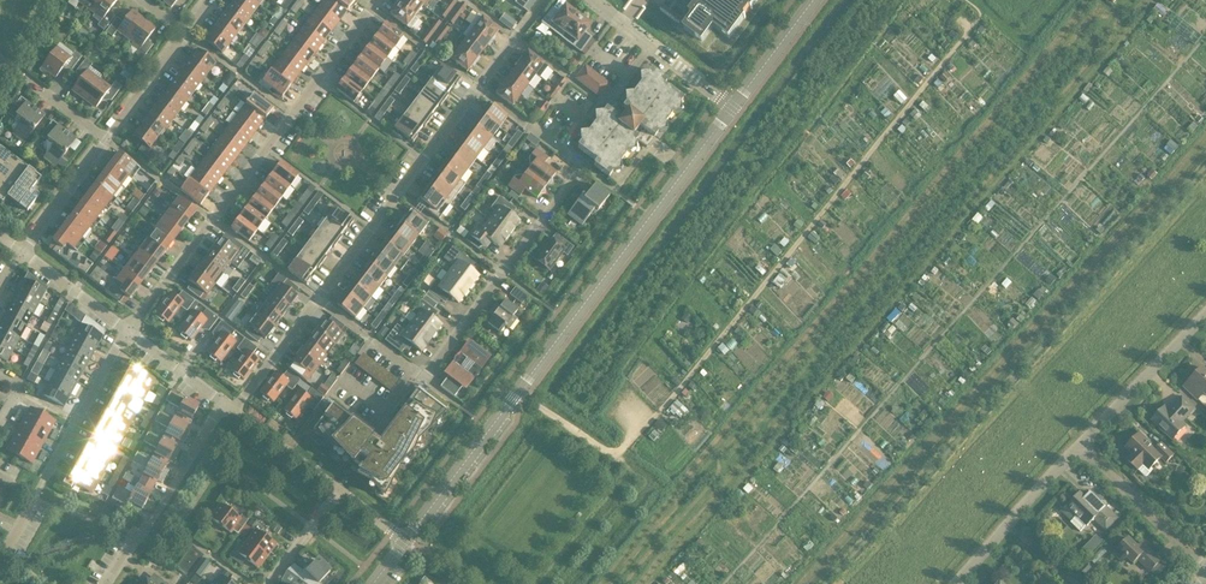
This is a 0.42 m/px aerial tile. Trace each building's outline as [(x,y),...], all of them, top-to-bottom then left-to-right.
[(99,0),(71,0),(69,3),(75,8),(79,2),(91,10),(99,0)] [(91,10),(95,14),(93,17),(100,23),(98,26),(105,30),(115,16),(109,12),(117,1),(116,0),(99,0),(91,10)] [(163,2),(171,8),(177,0),(165,0),(163,2)] [(234,2),(251,15),(258,6),(250,0),(236,0),(234,2)] [(299,9),(304,2),(301,0),(298,0),(294,5),(299,9)] [(319,7),(339,22),(348,10),(334,0),(324,0),(319,7)] [(348,10),(355,0),(334,0),(348,10)] [(415,0),(401,0),(398,4),(415,16),(423,6),(415,0)] [(423,6),(427,9),(433,0),(415,0),(423,6)] [(451,11),(457,2),(454,0),(451,0),(446,7),(451,11)] [(516,3),(523,8),(529,0),(518,0),(516,3)] [(705,38),(717,22),(730,31),(729,32),(732,34),(736,29),(735,28),(743,17),(745,19),(746,17),(744,16),(750,8),(752,9),(753,8),(751,7),(756,0),(707,0),(695,16),(695,15),(685,29),(689,32),(695,36),(696,36),(695,35),(698,31),(705,37),(704,37),(705,38)] [(234,2),(227,12),(244,25),(251,15),(234,2)] [(454,13),(458,16),(467,6),(462,2),(454,13)] [(415,16),(398,4),(390,14),(407,27),(411,30),(419,19),(415,16)] [(299,9),(294,5),(290,10),(295,14),(299,9)] [(561,37),(577,15),(565,6),(560,13),(553,8),(551,10),(542,22),(561,37)] [(319,7),(311,18),(331,33),(339,22),(319,7)] [(451,11),(446,7),(440,15),(445,19),(451,11)] [(278,11),(273,17),(277,20),(282,14),(278,11)] [(131,12),(118,31),(129,39),(143,21),(131,12)] [(227,12),(220,21),(237,34),(244,25),(227,12)] [(458,16),(454,13),(448,21),(452,24),(458,16)] [(478,15),(470,25),(491,41),(499,30),(482,18),(478,15)] [(590,25),(577,15),(561,37),(581,52),(585,55),(596,41),(591,38),(592,37),(585,32),(590,25)] [(277,20),(273,17),(269,23),(273,26),(277,20)] [(331,33),(311,18),(303,28),(323,43),(331,33)] [(511,18),(505,26),(511,31),(517,23),(511,18)] [(430,28),(435,32),(441,24),(437,20),(430,28)] [(143,21),(129,39),(133,42),(131,46),(138,51),(136,54),(143,59),(153,45),(147,41),(155,30),(143,21)] [(220,21),(212,31),(229,44),(237,34),(220,21)] [(278,26),(283,30),(287,24),(282,21),(278,26)] [(379,33),(378,35),(395,48),(404,37),(386,24),(383,28),(381,27),(378,32),(379,33)] [(491,41),(470,25),(462,35),(461,35),(483,51),(491,41)] [(283,30),(278,26),(274,32),(279,36),(283,30)] [(444,26),(438,34),(443,38),(449,29),(444,26)] [(110,28),(106,32),(113,37),(116,32),(110,28)] [(323,43),(303,28),(295,39),(315,54),(323,43)] [(435,32),(430,28),(421,41),(425,44),(435,32)] [(264,30),(259,36),(263,39),(268,33),(264,30)] [(229,44),(212,31),(205,41),(222,54),(229,44)] [(443,38),(438,34),(432,42),(433,42),(430,47),(433,49),(437,45),(443,38)] [(395,48),(378,35),(375,39),(373,38),(370,43),(371,44),(369,46),(387,59),(395,48)] [(483,51),(461,35),(453,45),(454,46),(475,62),(483,51)] [(263,39),(259,36),(254,42),(258,46),(263,39)] [(295,39),(287,50),(307,65),(315,54),(295,39)] [(266,43),(262,48),(267,52),(271,47),(266,43)] [(363,55),(361,57),(379,70),(387,59),(369,46),(366,50),(364,49),(361,54),(363,55)] [(475,62),(454,46),(446,56),(467,72),(475,62)] [(267,52),(262,48),(257,54),(263,58),(267,52)] [(56,49),(40,70),(47,76),(49,73),(56,78),(65,66),(71,71),(82,57),(75,52),(70,59),(56,49)] [(250,49),(245,55),(249,59),(254,52),(250,49)] [(198,50),(191,60),(208,73),(215,63),(198,50)] [(307,65),(287,50),(279,60),(299,75),(307,65)] [(407,57),(412,61),(417,55),(411,51),(407,57)] [(536,75),(540,78),(548,67),(544,64),(528,52),(520,63),(536,75)] [(249,59),(245,55),(236,66),(239,69),(240,68),(242,68),(249,59)] [(415,63),(420,67),(426,59),(421,56),(415,63)] [(354,66),(353,68),(370,81),(379,70),(361,57),(358,61),(356,60),(353,65),(354,66)] [(412,61),(407,57),(403,63),(408,67),(412,61)] [(84,99),(98,80),(87,72),(92,64),(86,59),(75,74),(81,78),(73,90),(84,99)] [(253,59),(249,65),(254,69),(259,63),(253,59)] [(208,73),(191,60),(184,70),(201,82),(208,73)] [(299,75),(279,60),(270,72),(290,87),(299,75)] [(420,67),(415,63),(410,70),(415,74),(420,67)] [(536,75),(520,63),(512,73),(528,85),(536,75)] [(434,77),(451,90),(454,85),(456,86),(461,80),(442,66),(434,77)] [(586,66),(576,79),(600,97),(609,85),(586,66)] [(370,81),(353,68),(350,72),(348,71),(345,76),(346,77),(345,79),(362,92),(370,81)] [(201,82),(184,70),(176,79),(194,92),(201,82)] [(606,110),(578,148),(597,162),(594,166),(609,177),(637,140),(647,147),(683,100),(664,86),(666,82),(651,71),(623,108),(618,103),(610,113),(606,110)] [(290,87),(270,72),(262,82),(260,85),(269,92),(271,89),(275,92),(273,95),(280,100),(282,97),(290,87)] [(395,73),(391,79),(396,83),(400,77),(395,73)] [(528,85),(512,73),(504,83),(520,96),(528,85)] [(400,84),(405,87),(410,80),(405,77),(400,84)] [(451,90),(434,77),(426,87),(445,101),(449,96),(447,94),(451,90)] [(553,88),(558,91),(566,81),(561,77),(556,85),(547,78),(543,80),(553,88)] [(228,78),(223,84),(228,88),(233,81),(228,78)] [(194,92),(176,79),(169,89),(186,101),(194,92)] [(362,92),(345,79),(342,83),(340,81),(337,87),(338,88),(336,90),(354,103),(362,92)] [(396,83),(391,79),(382,90),(387,94),(396,83)] [(110,89),(98,80),(84,99),(96,108),(105,96),(111,101),(122,87),(115,82),(110,89)] [(520,96),(504,83),(496,94),(513,106),(520,96)] [(228,88),(223,84),(218,90),(223,94),(228,88)] [(405,87),(400,84),(394,91),(399,95),(405,87)] [(233,86),(229,91),(234,95),(239,89),(233,86)] [(445,101),(426,87),(418,98),(435,110),(439,105),(441,107),(445,101)] [(558,91),(553,88),(547,97),(552,99),(558,91)] [(169,89),(162,98),(179,111),(186,101),(169,89)] [(382,90),(374,101),(379,105),(387,94),(382,90)] [(246,104),(266,119),(274,109),(253,94),(246,104)] [(220,103),(226,107),(231,100),(225,96),(220,103)] [(209,103),(213,107),(218,100),(214,97),(209,103)] [(384,105),(389,108),(395,101),(390,97),(384,105)] [(21,98),(10,113),(23,122),(13,135),(24,143),(45,116),(21,98)] [(179,111),(162,98),(155,108),(172,120),(179,111)] [(418,98),(410,108),(429,122),(433,116),(432,115),(435,110),(418,98)] [(379,105),(374,101),(370,106),(375,110),(379,105)] [(538,109),(542,112),(548,104),(544,101),(538,109)] [(213,107),(209,103),(201,113),(206,116),(213,107)] [(226,107),(220,103),(217,108),(222,112),(226,107)] [(482,116),(499,128),(507,117),(488,103),(484,109),(486,111),(482,116)] [(266,119),(246,104),(237,116),(257,131),(266,119)] [(393,111),(389,108),(384,105),(379,112),(383,116),(387,112),(390,114),(393,111)] [(155,108),(148,117),(165,130),(172,120),(155,108)] [(410,108),(403,118),(419,131),(423,126),(425,127),(429,122),(410,108)] [(542,112),(538,109),(531,117),(536,120),(542,112)] [(194,122),(199,125),(203,119),(199,116),(194,122)] [(257,131),(237,116),(229,126),(249,141),(257,131)] [(477,119),(473,125),(492,139),(499,128),(482,116),(479,120),(477,119)] [(148,117),(141,127),(158,139),(165,130),(148,117)] [(204,124),(209,128),(214,122),(209,118),(204,124)] [(419,131),(403,118),(392,132),(402,139),(404,136),(413,143),(418,137),(416,136),(419,131)] [(76,140),(52,122),(42,136),(54,146),(44,158),(56,167),(76,140)] [(194,122),(187,132),(191,135),(199,125),(194,122)] [(209,128),(204,124),(200,130),(205,134),(209,128)] [(470,131),(467,137),(484,149),(488,152),(496,142),(492,139),(473,125),(469,130),(470,131)] [(249,141),(229,126),(221,137),(241,152),(249,141)] [(158,139),(141,127),(133,136),(144,144),(139,151),(153,161),(158,154),(151,149),(158,139)] [(518,131),(512,138),(517,142),(523,134),(518,131)] [(191,135),(187,132),(180,141),(184,144),(191,135)] [(536,138),(531,134),(527,140),(531,143),(536,138)] [(221,137),(213,148),(233,163),(241,152),(221,137)] [(484,149),(467,137),(463,141),(461,140),(457,146),(476,160),(484,149)] [(517,142),(512,138),(507,145),(512,149),(517,142)] [(188,146),(193,150),(198,144),(192,140),(188,146)] [(180,141),(173,151),(177,154),(184,144),(180,141)] [(28,168),(0,146),(0,147),(0,200),(3,202),(7,196),(28,168)] [(193,150),(188,146),(183,152),(189,156),(193,150)] [(476,160),(457,146),(453,151),(455,152),(451,157),(468,170),(476,160)] [(213,148),(205,158),(225,173),(233,163),(213,148)] [(527,172),(547,186),(548,184),(553,184),(553,178),(556,174),(544,165),(548,159),(536,149),(529,158),(530,165),(532,166),(527,172)] [(139,151),(135,156),(149,167),(153,161),(139,151)] [(177,154),(173,151),(168,157),(173,160),(177,154)] [(502,152),(497,159),(501,162),(507,155),(502,152)] [(119,154),(111,165),(132,180),(140,169),(119,154)] [(179,157),(175,163),(180,167),(184,160),(179,157)] [(446,161),(442,167),(461,181),(468,170),(451,157),(448,162),(446,161)] [(205,158),(197,169),(217,184),(225,173),(205,158)] [(501,162),(497,159),(491,166),(496,170),(501,162)] [(273,174),(290,187),(299,176),(281,163),(280,165),(278,164),(274,168),(276,170),(273,174)] [(111,165),(104,175),(124,190),(132,180),(111,165)] [(461,181),(442,167),(438,172),(440,173),(436,178),(458,195),(465,184),(460,181),(461,181)] [(42,177),(28,168),(7,196),(28,212),(40,196),(32,190),(42,177)] [(171,168),(167,174),(172,178),(177,172),(171,168)] [(197,169),(188,181),(208,196),(217,184),(197,169)] [(487,172),(481,180),(486,183),(491,176),(487,172)] [(547,186),(527,172),(523,177),(522,176),(515,177),(508,186),(521,195),(525,189),(537,198),(541,194),(546,193),(546,188),(547,186)] [(290,187),(273,174),(271,176),(270,175),(266,179),(268,181),(265,185),(282,198),(290,187)] [(124,190),(104,175),(96,185),(116,201),(124,190)] [(458,195),(436,178),(432,183),(431,182),(426,188),(450,205),(458,195)] [(486,183),(481,180),(476,187),(480,190),(486,183)] [(208,196),(188,181),(181,191),(201,206),(208,196)] [(141,187),(147,192),(150,188),(144,183),(141,187)] [(96,185),(88,196),(109,211),(116,201),(96,185)] [(282,198),(265,185),(263,187),(262,186),(258,190),(260,192),(256,196),(274,209),(282,198)] [(302,196),(307,200),(316,189),(311,185),(302,196)] [(582,195),(568,214),(583,225),(591,214),(592,216),(598,211),(610,196),(595,185),(585,197),(582,195)] [(450,205),(426,188),(422,193),(424,194),(417,203),(427,210),(439,219),(450,205)] [(152,194),(157,198),(161,194),(156,190),(152,194)] [(471,193),(465,200),(470,204),(476,197),(471,193)] [(88,196),(80,206),(101,221),(109,211),(88,196)] [(176,196),(168,207),(188,222),(196,212),(176,196)] [(274,209),(256,196),(255,198),(254,197),(250,201),(251,203),(248,207),(266,220),(274,209)] [(307,200),(302,196),(294,207),(299,211),(307,200)] [(495,212),(489,220),(510,236),(520,222),(508,212),(513,206),(500,196),(491,208),(495,212)] [(134,198),(127,208),(132,212),(140,202),(134,198)] [(309,205),(313,208),(319,201),(314,198),(309,205)] [(470,204),(465,200),(460,207),(465,211),(470,204)] [(313,208),(309,205),(303,212),(308,216),(313,208)] [(80,206),(72,216),(93,232),(101,221),(80,206)] [(139,212),(145,217),(149,211),(143,207),(139,212)] [(188,222),(168,207),(160,217),(180,233),(188,222)] [(243,214),(240,218),(257,231),(266,220),(248,207),(247,209),(246,208),(241,212),(243,214)] [(294,207),(286,218),(291,222),(299,211),(294,207)] [(335,208),(327,219),(344,231),(348,226),(350,228),(354,222),(335,208)] [(400,222),(419,237),(427,226),(430,222),(413,209),(406,218),(404,217),(400,222)] [(128,225),(133,229),(140,219),(135,215),(128,225)] [(72,216),(65,227),(85,242),(93,232),(72,216)] [(160,217),(152,228),(173,243),(180,233),(160,217)] [(257,231),(240,218),(239,220),(237,219),(233,223),(235,225),(231,229),(249,242),(257,231)] [(291,222),(286,218),(281,224),(287,228),(291,222)] [(293,226),(298,229),(303,222),(299,218),(293,226)] [(327,219),(319,229),(338,243),(342,237),(341,236),(344,231),(327,219)] [(510,236),(489,220),(483,227),(479,224),(467,240),(479,250),(480,250),(479,249),(482,245),(487,249),(492,243),(500,248),(510,236)] [(398,229),(394,234),(411,247),(419,237),(400,222),(396,228),(398,229)] [(298,229),(293,226),(287,233),(292,237),(298,229)] [(85,242),(65,227),(57,237),(77,252),(85,242)] [(152,228),(144,238),(165,253),(173,243),(152,228)] [(319,229),(312,239),(329,252),(332,247),(334,248),(338,243),(319,229)] [(439,229),(433,237),(441,243),(446,236),(444,235),(445,234),(439,229)] [(113,231),(105,241),(109,244),(117,233),(113,231)] [(274,234),(269,240),(274,244),(279,238),(274,234)] [(389,237),(384,243),(403,257),(411,247),(394,234),(390,239),(389,237)] [(550,238),(534,259),(549,271),(563,253),(567,256),(574,247),(556,234),(552,239),(550,238)] [(221,239),(213,250),(231,264),(239,253),(243,256),(248,250),(227,235),(223,241),(221,239)] [(77,252),(57,237),(53,242),(54,242),(50,249),(53,252),(85,275),(93,264),(77,252)] [(165,253),(144,238),(137,248),(157,264),(165,253)] [(277,246),(282,250),(288,243),(283,239),(277,246)] [(312,239),(304,250),(322,264),(327,258),(325,257),(329,252),(312,239)] [(274,244),(269,240),(265,246),(270,249),(274,244)] [(94,248),(101,254),(107,246),(100,241),(94,248)] [(382,249),(378,254),(395,267),(401,271),(408,261),(403,257),(384,243),(380,248),(382,249)] [(119,250),(112,246),(105,256),(113,261),(119,250)] [(282,250),(277,246),(272,254),(277,257),(282,250)] [(448,274),(468,290),(479,276),(467,267),(471,261),(453,247),(444,259),(454,266),(448,274)] [(137,248),(129,259),(149,274),(157,264),(137,248)] [(429,249),(423,256),(428,260),(433,252),(429,249)] [(213,250),(205,260),(223,274),(231,264),(213,250)] [(304,250),(296,260),(313,273),(317,268),(318,269),(322,264),(304,250)] [(89,258),(95,262),(100,255),(95,251),(89,258)] [(395,267),(378,254),(374,259),(373,258),(368,263),(387,278),(395,267)] [(428,260),(423,256),(418,264),(422,267),(428,260)] [(149,274),(129,259),(121,269),(141,284),(149,274)] [(205,260),(197,271),(215,285),(223,274),(205,260)] [(313,273),(296,260),(288,271),(307,285),(311,279),(310,278),(313,273)] [(97,267),(104,272),(107,268),(100,263),(97,267)] [(366,270),(362,275),(379,288),(387,278),(368,263),(365,269),(366,270)] [(113,279),(104,272),(97,267),(89,278),(97,284),(102,278),(108,286),(105,290),(121,302),(125,296),(130,299),(134,295),(113,279)] [(408,277),(412,280),(419,271),(418,270),(419,269),(415,267),(408,277)] [(113,279),(134,295),(141,284),(121,269),(113,279)] [(192,284),(187,289),(200,299),(205,293),(207,295),(215,285),(197,271),(189,281),(192,284)] [(28,273),(18,291),(39,303),(48,288),(28,273)] [(295,295),(299,289),(279,273),(266,290),(271,294),(289,308),(298,297),(295,295)] [(468,290),(448,274),(442,282),(438,279),(429,291),(441,300),(446,294),(459,303),(468,290)] [(379,288),(362,275),(359,280),(357,278),(353,284),(371,298),(379,288)] [(412,280),(408,277),(402,284),(399,287),(404,291),(412,280)] [(236,284),(241,288),(245,282),(241,278),(236,284)] [(241,288),(236,284),(232,290),(237,293),(241,288)] [(350,291),(346,296),(363,309),(371,298),(353,284),(349,289),(350,291)] [(249,285),(245,290),(249,294),(254,288),(249,285)] [(515,287),(510,295),(522,304),(528,297),(515,287)] [(249,294),(245,290),(241,296),(245,299),(249,294)] [(397,290),(392,298),(397,301),(402,294),(397,290)] [(18,291),(11,303),(33,315),(39,303),(18,291)] [(171,293),(155,314),(159,316),(157,319),(163,323),(165,321),(168,324),(181,307),(187,311),(195,301),(182,291),(177,298),(171,293)] [(437,306),(441,300),(429,291),(425,296),(437,306)] [(289,308),(271,294),(263,304),(282,318),(289,308)] [(363,309),(346,296),(343,300),(341,299),(337,305),(355,319),(363,309)] [(434,310),(437,306),(425,296),(422,300),(421,300),(434,310)] [(53,311),(58,313),(65,301),(60,298),(53,311)] [(397,301),(392,298),(386,305),(391,309),(397,301)] [(237,299),(226,316),(232,321),(244,304),(237,299)] [(442,325),(430,316),(434,310),(421,300),(413,312),(417,315),(411,323),(432,339),(442,325)] [(191,314),(194,310),(199,304),(195,301),(187,311),(191,314)] [(282,318),(263,304),(263,305),(258,301),(251,310),(256,314),(255,315),(274,329),(282,318)] [(493,317),(488,324),(501,333),(506,326),(510,329),(517,319),(513,317),(518,310),(506,301),(501,307),(497,304),(490,314),(493,317)] [(33,315),(11,303),(5,315),(26,327),(33,315)] [(194,310),(179,331),(182,334),(181,336),(187,341),(188,338),(192,341),(203,326),(209,331),(218,318),(206,309),(201,316),(194,310)] [(58,313),(53,311),(52,312),(48,319),(47,322),(52,325),(58,313)] [(376,319),(381,322),(387,315),(382,311),(376,319)] [(5,315),(0,323),(0,328),(20,338),(26,327),(5,315)] [(274,329),(255,315),(247,325),(250,327),(246,333),(259,343),(263,337),(266,339),(274,329)] [(85,316),(74,336),(96,348),(105,331),(85,316)] [(325,320),(317,331),(335,345),(344,334),(341,332),(345,326),(332,317),(328,323),(325,320)] [(381,322),(376,319),(371,326),(376,329),(381,322)] [(219,338),(208,353),(211,356),(210,358),(216,362),(217,360),(221,363),(231,350),(233,351),(234,350),(235,350),(236,348),(234,346),(237,342),(230,337),(235,331),(221,321),(212,333),(219,338)] [(46,322),(41,329),(47,333),(52,325),(47,322),(46,322)] [(432,339),(411,323),(405,331),(397,325),(385,341),(402,353),(409,343),(422,352),(432,339)] [(378,334),(379,335),(383,338),(388,331),(383,327),(378,334)] [(13,350),(20,338),(0,328),(0,343),(13,350)] [(54,330),(50,338),(55,340),(59,333),(54,330)] [(317,331),(309,342),(327,356),(335,345),(317,331)] [(40,334),(34,346),(39,349),(39,348),(38,348),(45,336),(40,334)] [(96,348),(74,336),(68,348),(90,360),(96,348)] [(244,354),(231,371),(235,373),(233,375),(239,380),(241,378),(244,381),(260,360),(253,354),(258,348),(245,338),(237,349),(244,354)] [(327,356),(309,342),(301,352),(320,366),(327,356)] [(0,343),(0,359),(7,362),(13,350),(0,343)] [(47,343),(43,350),(48,352),(52,346),(47,343)] [(462,353),(456,357),(453,364),(446,373),(449,375),(441,387),(455,397),(463,386),(466,388),(473,379),(479,374),(481,367),(489,358),(469,343),(462,353)] [(39,349),(34,346),(27,358),(32,360),(39,349)] [(90,360),(68,348),(62,360),(83,372),(90,360)] [(39,357),(37,362),(43,365),(49,353),(48,352),(43,350),(39,357)] [(307,382),(320,366),(301,352),(289,369),(307,382)] [(362,355),(356,363),(393,390),(399,383),(362,355)] [(32,360),(27,358),(23,365),(28,368),(32,360)] [(83,372),(62,360),(55,371),(77,383),(83,372)] [(124,378),(148,391),(154,379),(142,372),(145,367),(131,360),(124,372),(127,374),(124,378)] [(345,360),(340,366),(345,369),(350,363),(345,360)] [(31,373),(37,377),(43,365),(37,362),(31,373)] [(340,366),(336,371),(337,372),(341,375),(345,369),(340,366)] [(55,371),(55,372),(50,369),(44,380),(49,383),(70,395),(77,383),(55,371)] [(1184,387),(1197,400),(1203,393),(1205,396),(1205,373),(1201,369),(1184,387)] [(297,384),(300,380),(288,370),(283,377),(276,372),(260,393),(264,396),(263,398),(268,402),(270,400),(274,403),(286,386),(292,391),(297,384)] [(31,373),(27,380),(34,384),(38,377),(37,377),(31,373)] [(148,391),(124,378),(122,382),(119,381),(116,388),(142,402),(148,391)] [(309,387),(300,380),(297,384),(306,391),(309,387)] [(70,395),(49,383),(42,395),(64,407),(70,395)] [(322,384),(317,390),(324,396),(329,390),(322,384)] [(157,396),(162,399),(167,390),(160,386),(155,395),(157,396)] [(142,402),(116,388),(112,395),(114,397),(112,401),(135,414),(142,402)] [(173,420),(187,427),(198,407),(175,394),(177,391),(173,389),(171,392),(165,401),(179,409),(173,420)] [(300,389),(284,410),(288,413),(286,415),(292,420),(293,417),(297,420),(309,405),(314,410),(324,398),(312,389),(307,395),(300,389)] [(322,408),(307,427),(313,432),(326,439),(333,447),(343,452),(353,463),(362,468),(358,475),(371,482),(384,496),(403,460),(413,450),(417,440),(428,430),(434,421),(444,412),(449,406),(430,391),(425,397),(420,393),(381,444),(332,407),(328,413),(322,408)] [(157,396),(153,404),(158,406),(162,399),(157,396)] [(1165,407),(1152,420),(1159,428),(1158,428),(1164,434),(1165,433),(1172,441),(1185,428),(1181,424),(1194,410),(1182,398),(1169,412),(1165,407)] [(676,400),(669,408),(680,419),(686,413),(688,414),(689,412),(676,400)] [(107,404),(103,411),(129,425),(135,414),(112,401),(110,405),(107,404)] [(37,426),(43,415),(30,408),(24,419),(37,426)] [(129,425),(103,411),(99,418),(102,419),(99,423),(123,436),(129,425)] [(144,419),(150,421),(154,413),(149,411),(144,419)] [(173,420),(159,412),(154,421),(168,429),(162,440),(176,448),(180,441),(184,443),(191,430),(187,428),(187,427),(173,420)] [(43,415),(37,426),(49,432),(55,421),(43,415)] [(24,419),(18,429),(31,436),(37,426),(24,419)] [(150,421),(144,419),(140,427),(145,429),(150,421)] [(94,426),(90,433),(117,448),(123,436),(99,423),(97,428),(94,426)] [(37,426),(31,436),(43,443),(49,432),(37,426)] [(18,429),(13,440),(25,446),(31,436),(18,429)] [(176,448),(162,440),(148,432),(143,442),(157,449),(155,454),(151,460),(165,468),(169,461),(173,463),(180,451),(175,448),(176,448)] [(117,448),(90,433),(87,441),(89,442),(87,446),(110,459),(117,448)] [(132,441),(137,444),(141,437),(136,434),(132,441)] [(1130,444),(1125,449),(1131,455),(1126,460),(1145,479),(1154,470),(1152,468),(1159,461),(1163,465),(1172,456),(1161,444),(1156,450),(1140,434),(1135,438),(1131,441),(1130,444)] [(43,443),(31,436),(25,446),(38,453),(43,443)] [(25,446),(13,440),(7,450),(19,457),(25,446)] [(137,444),(132,441),(127,449),(133,452),(137,444)] [(25,446),(19,457),(32,464),(38,453),(25,446)] [(82,449),(78,456),(104,471),(110,459),(87,446),(84,450),(82,449)] [(165,468),(151,460),(137,453),(132,462),(146,470),(140,481),(153,488),(157,481),(162,483),(169,471),(164,468),(165,468)] [(104,471),(78,456),(74,463),(77,465),(74,469),(98,482),(104,471)] [(124,456),(119,464),(124,467),(129,459),(124,456)] [(124,467),(119,464),(113,475),(118,478),(124,467)] [(98,482),(74,469),(72,473),(69,472),(62,484),(71,489),(74,484),(91,494),(98,482)] [(124,478),(132,482),(135,476),(127,472),(124,478)] [(111,479),(107,486),(107,487),(112,490),(116,482),(111,479)] [(153,488),(140,481),(133,494),(119,486),(112,499),(130,509),(133,504),(142,509),(153,488)] [(107,487),(107,486),(105,485),(102,491),(109,495),(112,490),(107,487)] [(1080,492),(1061,513),(1071,522),(1081,532),(1086,527),(1092,520),(1100,527),(1106,532),(1119,519),(1090,492),(1086,497),(1080,492)] [(221,505),(211,519),(229,533),(232,530),(238,534),(248,520),(242,515),(239,518),(221,505)] [(256,531),(248,542),(266,556),(269,552),(273,555),(279,547),(263,536),(268,529),(256,520),(251,527),(256,531)] [(1090,554),(1103,540),(1097,534),(1084,548),(1090,554)] [(1128,539),(1112,555),(1121,564),(1126,559),(1132,565),(1136,561),(1149,573),(1160,562),(1147,550),(1143,554),(1128,539)] [(266,556),(248,542),(243,548),(238,545),(229,557),(241,566),(246,559),(257,568),(266,556)] [(298,579),(305,583),(321,583),(320,583),(330,573),(319,561),(308,571),(306,569),(304,571),(298,579)] [(1086,563),(1080,570),(1085,575),(1091,568),(1086,563)] [(201,567),(195,574),(199,577),(205,570),(201,567)] [(215,583),(233,583),(221,576),(215,583)]
